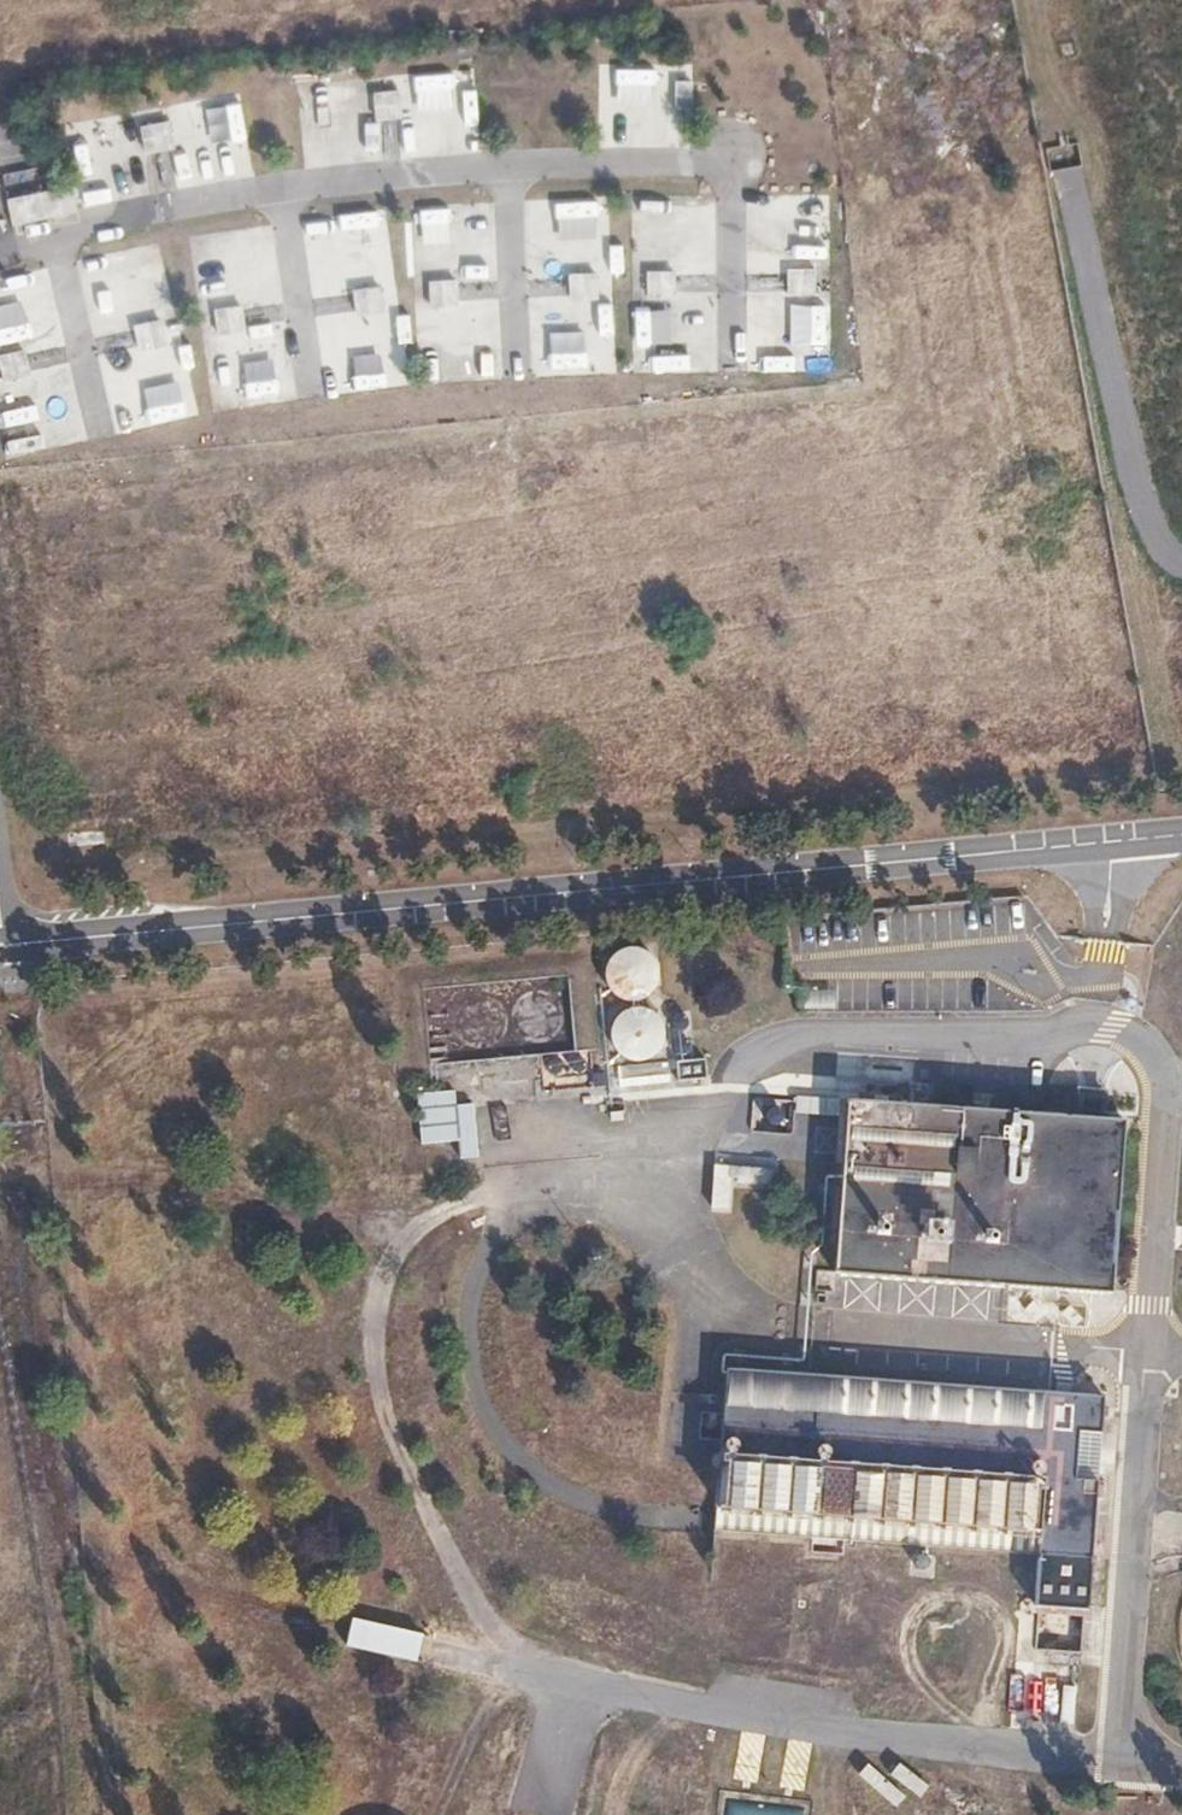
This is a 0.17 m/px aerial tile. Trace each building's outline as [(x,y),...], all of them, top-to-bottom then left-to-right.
[(615,104),(656,103),(655,67),(614,68),(615,104)] [(414,88),(300,88),(300,125),(295,125),(296,160),(417,160),(417,133),(460,133),(460,146),(472,146),(471,72),(413,73),(414,88)] [(690,110),(692,82),(670,81),(668,109),(690,110)] [(141,153),(170,147),(164,121),(136,127),(141,153)] [(0,175),(0,184),(8,227),(73,215),(68,185),(40,190),(36,168),(0,175)] [(466,205),(413,206),(414,238),(407,238),(408,277),(456,276),(456,298),(497,297),(494,214),(466,215),(466,205)] [(808,217),(808,251),(827,251),(827,217),(808,217)] [(638,234),(677,235),(677,220),(638,219),(638,234)] [(207,249),(244,245),(242,231),(205,235),(207,249)] [(192,265),(199,304),(216,301),(209,262),(192,265)] [(783,271),(783,299),(815,299),(815,270),(783,271)] [(147,274),(153,304),(169,301),(163,271),(147,274)] [(644,272),(642,297),(671,299),(672,273),(644,272)] [(565,300),(596,300),(595,273),(564,274),(565,300)] [(209,309),(211,331),(273,325),(268,277),(241,280),(243,305),(209,309)] [(454,305),(454,282),(425,281),(425,305),(454,305)] [(378,286),(348,291),(352,316),(318,321),(321,339),(361,333),(359,316),(382,313),(378,286)] [(830,370),(828,306),(794,307),(795,356),(760,357),(760,372),(830,370)] [(593,339),(612,340),(613,308),(594,307),(593,339)] [(662,351),(663,316),(626,314),(624,350),(662,351)] [(159,320),(130,326),(136,351),(165,345),(159,320)] [(371,392),(408,387),(399,321),(385,322),(390,355),(366,358),(371,392)] [(220,357),(246,351),(243,337),(217,343),(220,357)] [(434,375),(470,373),(468,340),(433,342),(434,375)] [(7,382),(36,375),(29,348),(0,355),(7,382)] [(323,359),(325,394),(358,392),(356,357),(323,359)] [(693,362),(656,361),(656,377),(692,378),(693,362)] [(202,372),(210,411),(229,407),(221,368),(202,372)] [(60,446),(57,426),(17,430),(20,451),(60,446)] [(620,972),(618,980),(619,988),(622,996),(628,1002),(635,1006),(643,1008),(651,1007),(658,1004),(665,999),(669,992),(670,984),(670,976),(667,968),(661,962),(654,958),(646,956),(638,957),(631,960),(624,965),(620,972)] [(832,1008),(833,990),(799,989),(798,1007),(832,1008)] [(524,1012),(522,1020),(521,1026),(521,1028),(525,1036),(530,1043),(537,1047),(545,1050),(553,1049),(561,1046),(568,1041),(573,1034),(575,1026),(574,1018),(571,1010),(566,1003),(559,999),(551,997),(543,997),(535,1000),(528,1005),(524,1012)] [(470,1015),(467,1023),(467,1032),(469,1040),(473,1047),(480,1053),(488,1056),(496,1057),(505,1055),(512,1050),(517,1043),(521,1035),(521,1028),(521,1026),(519,1019),(514,1011),(508,1006),(500,1003),(491,1002),(483,1004),(476,1009),(470,1015)] [(626,1029),(624,1037),(623,1045),(626,1053),(630,1060),(637,1065),(645,1068),(653,1068),(661,1066),(667,1061),(672,1055),(675,1047),(676,1039),(673,1031),(669,1024),(662,1019),(654,1016),(646,1016),(638,1018),(631,1023),(626,1029)] [(860,1081),(863,1055),(839,1052),(836,1079),(860,1081)] [(580,1071),(579,1074),(579,1078),(580,1081),(583,1084),(586,1085),(590,1085),(593,1084),(595,1081),(596,1077),(596,1073),(594,1070),(591,1068),(587,1068),(583,1069),(580,1071)] [(555,1074),(554,1077),(554,1081),(556,1084),(559,1086),(562,1087),(565,1087),(568,1085),(570,1082),(571,1079),(570,1075),(568,1072),(565,1071),(561,1071),(558,1072),(555,1074)] [(488,1085),(487,1089),(487,1093),(489,1096),(492,1098),(495,1099),(499,1099),(502,1097),(504,1094),(504,1090),(504,1087),(501,1084),(498,1082),(494,1082),(491,1083),(488,1085)] [(521,1100),(520,1104),(520,1108),(523,1111),(524,1112),(526,1113),(530,1113),(533,1112),(535,1111),(536,1110),(538,1106),(538,1102),(537,1099),(534,1096),(530,1095),(526,1095),(523,1097),(521,1100)] [(475,1099),(473,1102),(472,1106),(473,1109),(475,1112),(478,1113),(481,1114),(485,1113),(487,1110),(489,1107),(489,1104),(487,1100),(485,1098),(481,1097),(478,1097),(475,1099)] [(1134,1129),(854,1108),(841,1284),(1121,1305),(1134,1129)] [(725,1184),(776,1186),(777,1164),(726,1161),(725,1184)] [(1100,1615),(1104,1550),(1110,1481),(1086,1480),(1089,1445),(1112,1447),(1115,1407),(720,1378),(709,1517),(813,1525),(1048,1542),(1046,1559),(1046,1565),(1044,1565),(1040,1610),(1100,1615)] [(1112,1447),(1089,1445),(1086,1480),(1110,1481),(1112,1447)] [(812,1548),(1026,1563),(1044,1565),(1046,1565),(1046,1559),(1048,1542),(813,1525),(812,1548)] [(833,1590),(824,1598),(846,1623),(855,1615),(833,1590)] [(346,1616),(340,1644),(412,1661),(419,1633),(346,1616)] [(1058,1685),(1056,1725),(1073,1726),(1076,1686),(1058,1685)] [(805,1789),(808,1742),(785,1740),(782,1787),(805,1789)] [(863,1763),(854,1772),(891,1805),(900,1795),(863,1763)]
